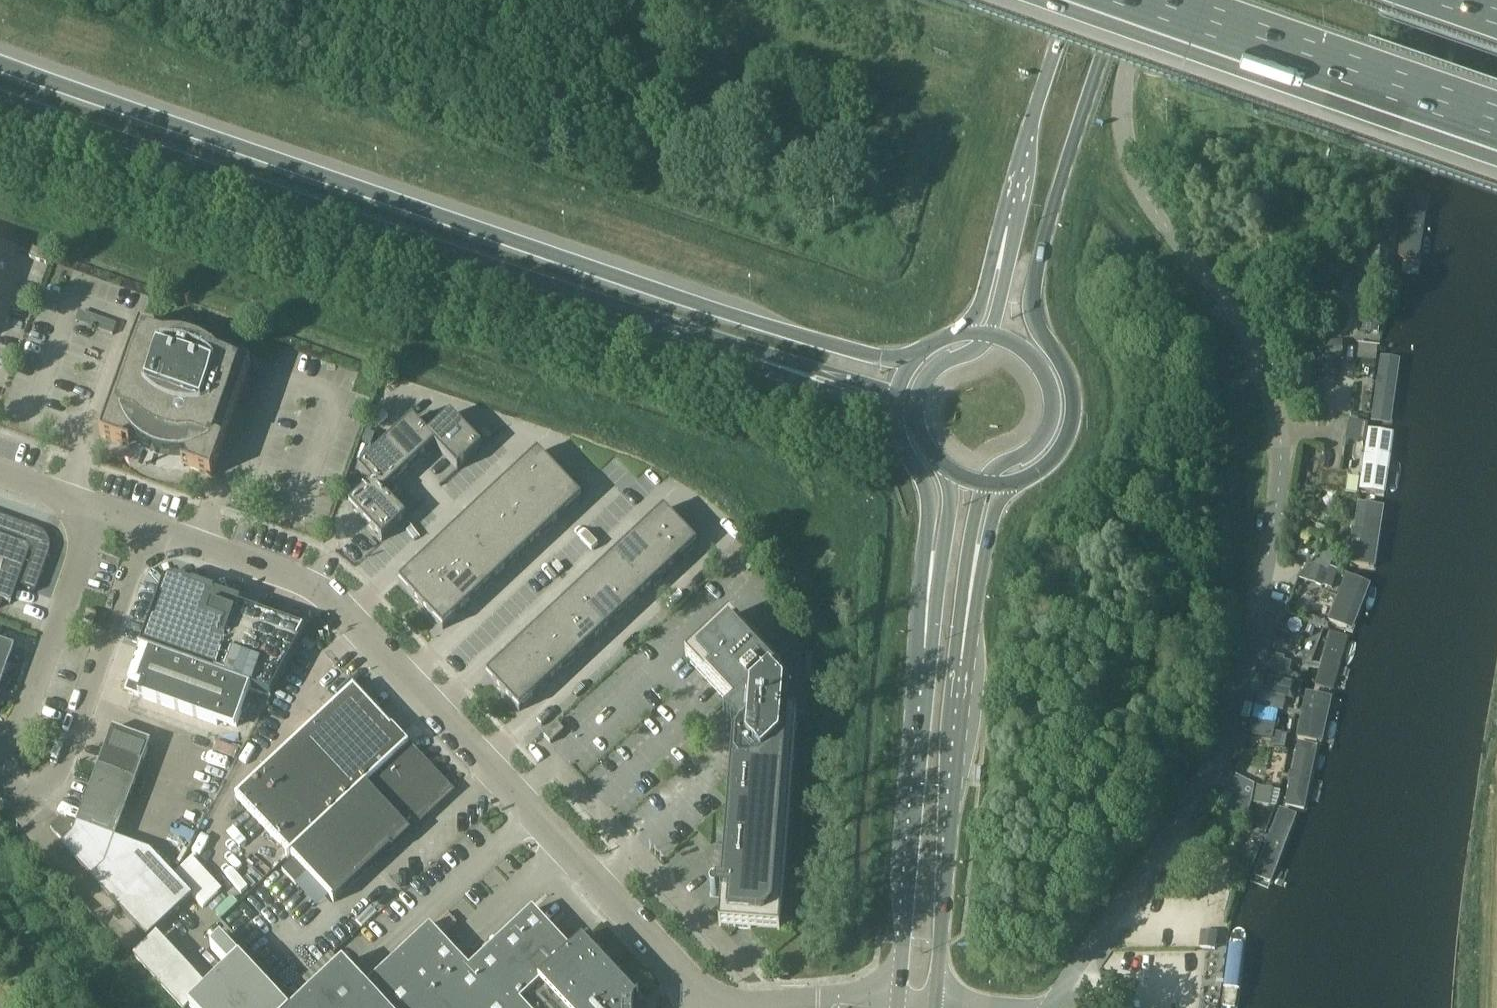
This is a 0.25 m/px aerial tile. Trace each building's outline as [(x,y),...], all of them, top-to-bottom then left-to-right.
[(1407,186),(1398,256),(1421,260),(1431,189),(1407,186)] [(47,264),(50,254),(34,248),(30,258),(47,264)] [(173,343),(166,344),(163,336),(163,334),(141,326),(101,437),(124,445),(124,443),(132,439),(134,441),(137,444),(140,446),(144,449),(148,451),(152,453),(158,456),(162,457),(166,458),(171,459),(175,459),(179,459),(186,459),(190,467),(189,468),(212,476),(251,366),(229,358),(228,360),(220,363),(217,360),(216,359),(212,356),(209,354),(205,351),(203,350),(197,348),(193,346),(188,345),(184,344),(179,344),(173,343)] [(1341,344),(1319,344),(1319,380),(1335,380),(1335,360),(1341,360),(1341,344)] [(1377,346),(1359,344),(1357,359),(1376,361),(1377,346)] [(1372,418),(1392,421),(1401,353),(1381,350),(1372,418)] [(451,414),(429,436),(431,439),(430,440),(435,446),(458,470),(459,469),(482,448),(454,418),(451,414)] [(431,439),(429,436),(413,419),(411,421),(386,444),(404,464),(409,470),(435,446),(430,440),(431,439)] [(1350,422),(1346,441),(1365,444),(1368,425),(1350,422)] [(1360,487),(1384,491),(1394,430),(1370,427),(1360,487)] [(359,470),(373,484),(377,489),(379,488),(384,493),(409,470),(404,464),(386,444),(360,468),(359,470)] [(510,479),(532,503),(560,476),(539,452),(510,479)] [(534,506),(553,526),(582,499),(560,476),(532,503),(534,506)] [(532,503),(510,479),(492,496),(514,519),(517,522),(534,506),(532,503)] [(377,489),(373,484),(350,506),(383,541),(405,519),(407,518),(384,493),(379,488),(377,489)] [(499,538),(517,522),(514,519),(492,496),(475,512),(497,535),(499,538)] [(1385,501),(1358,497),(1350,559),(1376,563),(1385,501)] [(553,526),(534,506),(517,522),(536,542),(553,526)] [(632,540),(649,557),(681,527),(665,509),(632,540)] [(479,552),(497,535),(475,512),(457,528),(479,552)] [(49,549),(49,544),(48,540),(45,536),(41,532),(37,530),(0,517),(0,600),(1,601),(10,604),(17,586),(35,592),(48,554),(49,549)] [(518,559),(536,542),(517,522),(499,538),(518,559)] [(649,557),(665,575),(698,545),(681,527),(649,557)] [(483,592),(501,575),(479,552),(457,528),(440,545),(461,568),(483,592)] [(501,575),(518,559),(499,538),(497,535),(479,552),(501,575)] [(630,575),(649,557),(632,540),(613,557),(630,575)] [(422,561),(444,585),(461,568),(440,545),(422,561)] [(1312,565),(1322,569),(1324,564),(1330,551),(1320,547),(1312,565)] [(627,610),(646,592),(630,575),(613,557),(595,575),(611,593),(627,610)] [(630,575),(646,592),(665,575),(649,557),(630,575)] [(399,582),(421,606),(444,585),(422,561),(399,582)] [(1322,569),(1312,565),(1307,579),(1332,590),(1338,570),(1324,564),(1322,569)] [(466,608),(483,592),(461,568),(444,585),(466,608)] [(1347,568),(1328,615),(1352,625),(1372,578),(1347,568)] [(569,599),(586,616),(611,593),(595,575),(569,599)] [(141,649),(251,688),(260,692),(271,696),(307,630),(240,607),(242,602),(177,579),(172,578),(166,581),(163,586),(163,588),(161,592),(141,649)] [(443,629),(466,608),(444,585),(421,606),(443,629)] [(586,616),(602,634),(627,610),(611,593),(586,616)] [(544,622),(561,640),(586,616),(569,599),(544,622)] [(94,624),(97,614),(87,610),(83,620),(94,624)] [(723,887),(717,887),(716,886),(715,887),(714,887),(713,888),(712,889),(711,890),(711,892),(711,893),(712,895),(713,895),(714,896),(715,896),(716,897),(722,897),(720,926),(780,931),(797,713),(789,712),(791,691),(777,676),(782,670),(731,615),(686,657),(737,711),(729,718),(742,732),(734,740),(723,887)] [(561,640),(577,657),(602,634),(586,616),(561,640)] [(525,640),(542,657),(561,640),(544,622),(525,640)] [(1314,680),(1333,685),(1349,631),(1330,626),(1314,680)] [(487,676),(503,693),(542,657),(525,640),(487,676)] [(558,675),(577,657),(561,640),(542,657),(558,675)] [(13,649),(0,645),(0,684),(13,649)] [(237,726),(251,688),(141,649),(129,682),(137,685),(134,694),(218,724),(219,720),(237,726)] [(542,657),(503,693),(520,711),(558,675),(542,657)] [(1260,693),(1286,699),(1290,680),(1264,674),(1260,693)] [(290,855),(409,745),(352,683),(340,695),(342,698),(236,797),(290,855)] [(1305,686),(1297,732),(1323,737),(1332,691),(1305,686)] [(551,743),(552,742),(564,731),(557,723),(544,735),(551,743)] [(99,766),(137,780),(152,742),(113,728),(99,766)] [(1273,734),(1271,745),(1283,748),(1286,736),(1273,734)] [(1284,803),(1306,808),(1319,745),(1298,740),(1284,803)] [(409,745),(290,855),(294,859),(283,870),(297,885),(308,874),(334,902),(394,846),(411,830),(416,830),(419,827),(419,822),(452,792),(409,745)] [(1176,756),(1179,750),(1172,745),(1168,751),(1176,756)] [(77,824),(116,839),(137,780),(99,766),(77,824)] [(1272,790),(1255,786),(1233,775),(1224,791),(1234,795),(1251,803),(1269,806),(1272,790)] [(1234,795),(1228,812),(1246,819),(1251,803),(1234,795)] [(1252,872),(1272,880),(1298,814),(1278,806),(1252,872)] [(116,839),(77,824),(61,818),(51,828),(65,843),(61,846),(147,938),(192,897),(150,852),(116,839)] [(366,987),(386,1007),(635,1007),(635,1003),(638,1000),(634,996),(639,991),(588,937),(573,951),(533,909),(470,969),(431,926),(366,987)] [(193,1007),(287,1007),(240,958),(240,959),(222,939),(211,949),(229,968),(208,988),(190,1005),(193,1007)] [(366,987),(343,962),(296,1007),(386,1007),(366,987)] [(190,1005),(208,988),(191,970),(168,992),(183,1007),(187,1007),(190,1005)]
